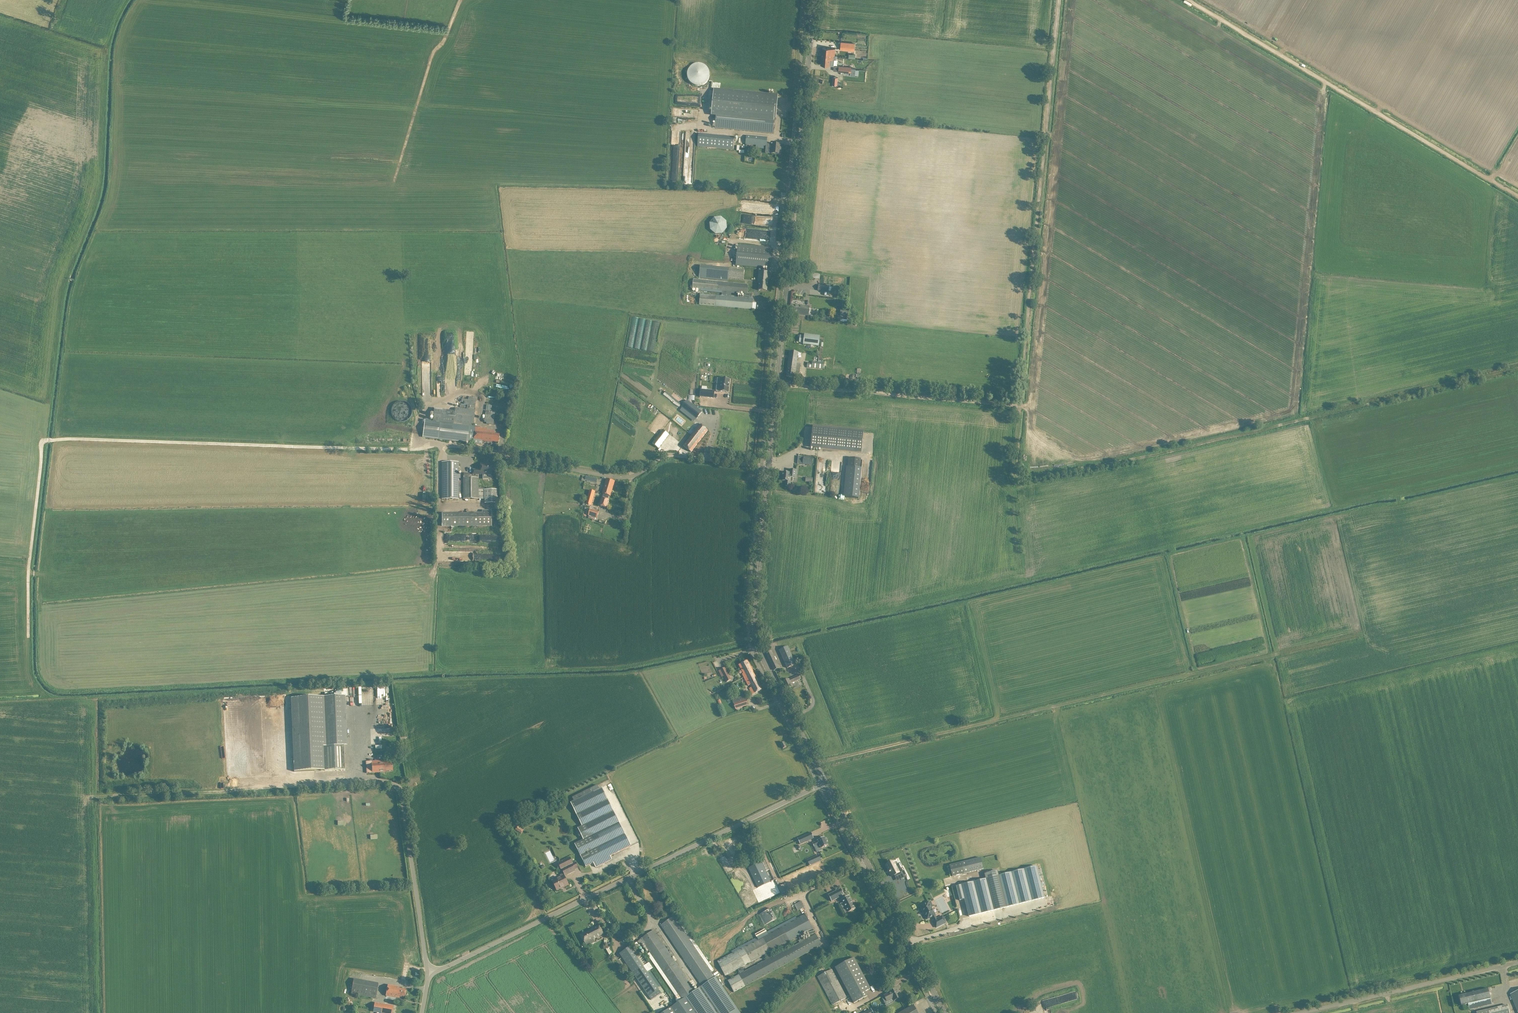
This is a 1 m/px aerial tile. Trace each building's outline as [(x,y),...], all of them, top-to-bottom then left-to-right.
[(841,42),(840,49),(854,51),(855,43),(841,42)] [(822,47),(821,56),(828,56),(828,54),(830,54),(830,55),(835,55),(835,48),(827,48),(822,47)] [(821,58),(820,65),(825,65),(829,65),(833,65),(834,59),(836,59),(836,55),(835,55),(830,55),(830,54),(828,54),(828,56),(821,56),(821,58)] [(698,86),(700,86),(702,85),(703,85),(705,84),(706,83),(707,81),(708,80),(709,78),(710,76),(710,74),(710,73),(709,71),(709,70),(708,68),(707,67),(705,65),(703,64),(702,64),(700,63),(698,63),(696,64),(694,64),(692,65),(691,66),(690,68),(689,69),(688,71),(687,73),(687,75),(687,77),(688,78),(689,80),(690,82),(691,83),(693,84),(695,85),(696,85),(698,86)] [(834,66),(833,71),(838,71),(850,72),(850,75),(855,76),(856,68),(851,68),(851,67),(839,66),(834,66)] [(778,96),(714,90),(711,115),(716,115),(715,127),(774,133),(774,128),(773,128),(774,117),(776,118),(778,96)] [(698,146),(733,150),(734,137),(725,136),(725,135),(722,135),(721,136),(699,134),(698,146)] [(746,135),(745,144),(746,144),(756,145),(756,148),(764,149),(764,146),(766,146),(767,144),(767,141),(767,137),(746,135)] [(771,153),(780,154),(781,145),(772,144),(771,153)] [(685,183),(693,183),(695,146),(687,146),(685,183)] [(752,225),(771,227),(772,217),(747,215),(747,219),(745,219),(745,223),(752,223),(752,225)] [(716,234),(722,234),(727,228),(726,222),(721,217),(714,218),(710,223),(710,230),(716,234)] [(771,248),(766,248),(738,244),(736,264),(760,267),(759,282),(758,290),(767,291),(769,268),(770,268),(771,248)] [(739,278),(740,270),(700,266),(700,274),(697,273),(697,277),(699,277),(699,278),(728,281),(728,277),(739,278)] [(747,293),(747,292),(748,284),(693,279),(692,288),(744,293),(744,298),(700,293),(699,304),(752,309),(753,299),(752,299),(752,293),(747,293)] [(809,307),(796,306),(791,305),(790,313),(808,316),(809,307)] [(804,334),(804,335),(800,335),(799,342),(803,343),(803,344),(819,346),(820,336),(804,334)] [(790,351),(786,376),(795,378),(795,373),(800,373),(801,364),(797,364),(798,352),(795,352),(790,351)] [(717,378),(716,391),(728,392),(730,379),(721,378),(717,378)] [(701,390),(700,396),(714,398),(715,391),(707,390),(702,390),(701,390)] [(666,391),(663,394),(679,407),(682,404),(666,391)] [(425,420),(423,437),(438,439),(481,444),(482,441),(491,442),(498,442),(499,435),(494,434),(494,431),(487,430),(487,429),(475,427),(473,427),(477,396),(474,396),(473,397),(469,396),(468,400),(461,398),(460,404),(467,405),(467,408),(466,408),(466,406),(460,405),(460,408),(456,407),(455,408),(455,412),(434,409),(433,421),(425,420)] [(687,400),(682,407),(697,418),(702,412),(695,407),(687,400)] [(408,402),(395,402),(395,418),(408,418),(408,402)] [(486,422),(486,424),(495,425),(496,422),(494,421),(494,415),(490,415),(490,411),(485,411),(484,422),(486,422)] [(700,424),(692,435),(699,441),(708,430),(700,424)] [(713,448),(720,451),(728,427),(722,425),(717,439),(714,437),(712,445),(714,446),(713,448)] [(861,452),(863,432),(813,427),(811,447),(861,452)] [(660,433),(652,443),(658,448),(666,438),(660,433)] [(685,443),(683,446),(691,452),(699,441),(692,435),(691,436),(690,435),(684,442),(685,443)] [(804,456),(803,464),(812,466),(813,457),(804,456)] [(849,458),(848,467),(860,468),(861,459),(849,458)] [(442,499),(458,499),(458,462),(442,462),(442,499)] [(492,474),(492,469),(492,464),(485,464),(485,463),(480,463),(480,470),(473,470),(473,474),(492,474)] [(796,478),(797,470),(789,469),(789,473),(783,473),(782,481),(786,481),(786,486),(790,487),(791,481),(794,482),(794,478),(796,478)] [(484,490),(484,489),(478,489),(478,478),(463,478),(463,499),(478,499),(478,498),(484,499),(485,503),(498,503),(498,490),(484,490)] [(611,494),(615,481),(607,479),(603,491),(611,494)] [(592,502),(595,492),(590,490),(586,504),(588,504),(589,501),(592,502)] [(602,498),(600,506),(602,507),(607,508),(609,500),(608,500),(609,496),(610,496),(611,494),(603,491),(602,493),(603,494),(603,496),(602,498)] [(589,515),(589,517),(588,518),(594,520),(595,517),(597,518),(599,511),(590,508),(590,509),(588,509),(586,513),(588,514),(588,515),(589,515)] [(442,526),(478,526),(491,526),(491,510),(482,510),(482,513),(442,514),(442,526)] [(788,668),(796,665),(788,646),(780,650),(788,668)] [(771,650),(770,651),(766,653),(774,670),(780,668),(771,650)] [(743,663),(739,665),(743,673),(742,674),(744,677),(754,672),(747,660),(743,663)] [(725,668),(719,671),(722,677),(724,676),(727,682),(731,679),(725,668)] [(754,672),(744,677),(748,686),(750,685),(751,687),(754,693),(758,691),(762,689),(754,672)] [(799,674),(787,680),(782,682),(786,689),(793,685),(791,683),(801,679),(799,674)] [(291,698),(294,772),(345,769),(344,745),(347,745),(345,696),(291,698)] [(746,699),(734,704),(736,709),(742,707),(748,705),(746,699)] [(383,759),(383,760),(366,761),(367,773),(385,772),(385,771),(393,771),(392,763),(387,763),(387,759),(383,759)] [(583,839),(575,844),(581,856),(586,867),(594,863),(596,867),(612,859),(611,856),(631,846),(602,787),(599,788),(597,785),(585,791),(572,797),(574,801),(571,802),(582,826),(578,828),(576,829),(579,837),(581,835),(583,839)] [(518,825),(515,829),(521,833),(524,829),(518,825)] [(800,844),(808,840),(806,835),(797,838),(800,844)] [(817,841),(812,843),(817,853),(822,851),(821,848),(828,845),(827,841),(828,841),(826,838),(825,838),(825,837),(817,841)] [(807,860),(810,865),(818,861),(816,856),(807,860)] [(570,857),(561,861),(564,869),(565,870),(567,874),(575,870),(573,866),(572,865),(574,864),(570,857)] [(950,865),(952,876),(984,868),(981,858),(950,865)] [(761,862),(748,868),(758,888),(775,880),(765,860),(761,862)] [(889,862),(882,866),(885,872),(884,872),(887,877),(889,876),(893,882),(902,877),(895,863),(894,864),(891,866),(889,862)] [(1045,897),(1038,866),(999,876),(997,871),(984,874),(986,879),(973,882),(973,878),(960,882),(969,916),(1045,897)] [(742,882),(740,883),(744,888),(749,885),(740,868),(736,870),(736,871),(736,872),(737,872),(737,873),(737,874),(738,874),(738,875),(738,876),(739,875),(739,876),(738,877),(740,879),(741,879),(742,882)] [(564,874),(552,880),(557,890),(569,885),(564,874)] [(783,884),(778,887),(781,894),(782,897),(790,893),(791,893),(786,883),(783,884)] [(829,894),(829,895),(832,901),(841,896),(842,899),(842,900),(844,902),(841,904),(843,908),(846,907),(848,912),(856,909),(856,908),(849,896),(845,898),(844,895),(841,888),(841,889),(829,895),(829,894)] [(794,905),(798,911),(804,907),(801,901),(794,905)] [(929,902),(921,906),(927,919),(932,916),(934,920),(933,921),(936,927),(946,923),(942,916),(937,919),(935,916),(936,915),(932,908),(934,907),(931,901),(929,902)] [(661,925),(664,929),(702,985),(695,990),(685,997),(695,1012),(741,1012),(716,976),(717,975),(718,976),(719,975),(717,972),(716,973),(713,974),(678,922),(676,920),(680,917),(674,908),(673,908),(669,910),(673,916),(661,925)] [(759,915),(764,925),(777,919),(771,908),(759,915)] [(767,931),(764,929),(754,935),(756,938),(731,951),(732,953),(732,954),(718,962),(725,976),(738,969),(740,974),(728,980),(734,992),(822,945),(805,914),(797,919),(795,916),(767,931)] [(599,925),(581,934),(585,943),(589,941),(591,945),(595,942),(593,939),(604,933),(599,925)] [(641,939),(638,941),(640,945),(644,942),(650,952),(647,954),(678,999),(676,1000),(678,1002),(685,997),(695,990),(656,934),(653,930),(641,938),(641,939)] [(630,946),(620,953),(637,978),(644,989),(652,1000),(662,993),(654,981),(647,971),(644,966),(637,957),(630,946)] [(835,968),(854,1003),(867,996),(865,991),(870,989),(854,957),(835,968)] [(817,977),(832,1005),(847,997),(832,969),(817,977)] [(378,983),(354,979),(351,994),(376,998),(378,983)] [(400,987),(395,986),(388,985),(386,996),(399,997),(399,996),(405,998),(407,990),(400,988),(400,987)] [(883,996),(885,1000),(886,999),(887,1001),(892,998),(893,1001),(902,997),(899,991),(898,991),(896,988),(889,992),(889,993),(883,996)] [(1476,1008),(1492,1004),(1488,988),(1459,995),(1462,1005),(1468,1003),(1469,1007),(1470,1010),(1476,1008)] [(1056,1005),(1078,998),(1076,991),(1053,997),(1056,1005)] [(662,1012),(695,1012),(685,997),(678,1002),(673,1006),(662,1012)] [(375,1003),(374,1011),(383,1012),(392,1012),(393,1006),(375,1003)] [(1508,1005),(1477,1012),(1510,1012),(1508,1005)]
